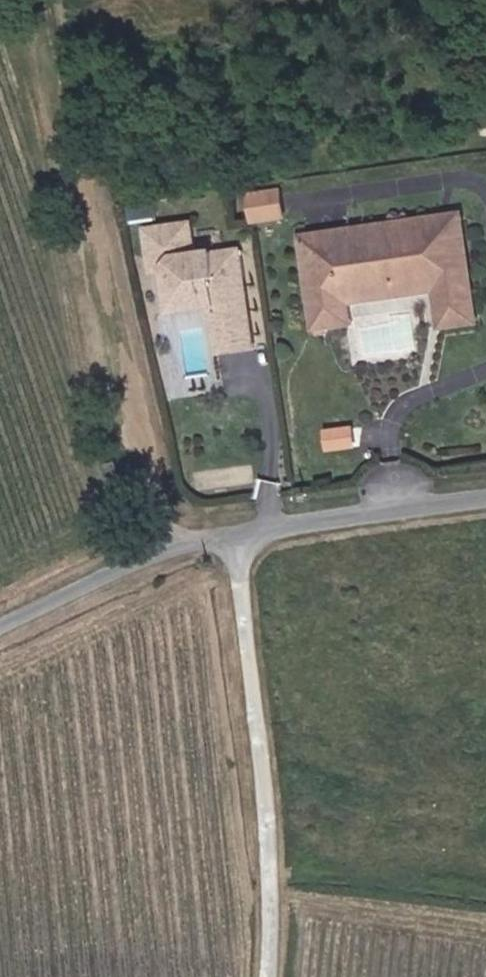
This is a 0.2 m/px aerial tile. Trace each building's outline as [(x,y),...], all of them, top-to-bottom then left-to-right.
[(256,233),(284,229),(279,197),(251,201),(256,233)] [(485,325),(485,311),(473,225),(314,248),(327,340),(362,335),(360,315),(358,302),(403,296),(403,289),(447,282),(450,299),(454,330),(485,325)] [(226,296),(236,288),(232,260),(191,265),(187,231),(135,237),(141,282),(156,281),(158,294),(186,291),(188,309),(206,307),(209,332),(235,329),(231,301),(226,296)] [(360,315),(450,299),(447,282),(403,289),(403,296),(358,302),(360,315)] [(206,307),(188,309),(186,291),(158,294),(162,324),(202,319),(208,369),(246,363),(240,329),(235,329),(209,332),(206,307)]
